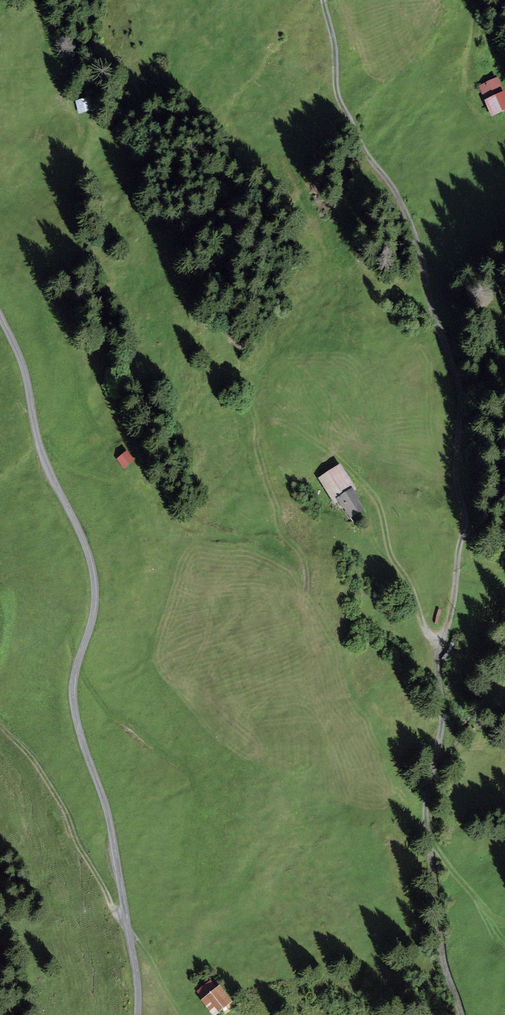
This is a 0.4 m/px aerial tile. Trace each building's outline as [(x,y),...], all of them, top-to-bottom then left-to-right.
[(504,110),(504,86),(500,75),(479,83),(491,115),(504,110)] [(89,102),(77,104),(79,116),(91,114),(89,102)] [(127,455),(117,461),(122,470),(132,463),(127,455)] [(339,471),(319,483),(344,522),(364,510),(339,471)] [(200,1005),(209,1014),(219,1014),(231,1005),(218,990),(200,1005)]
